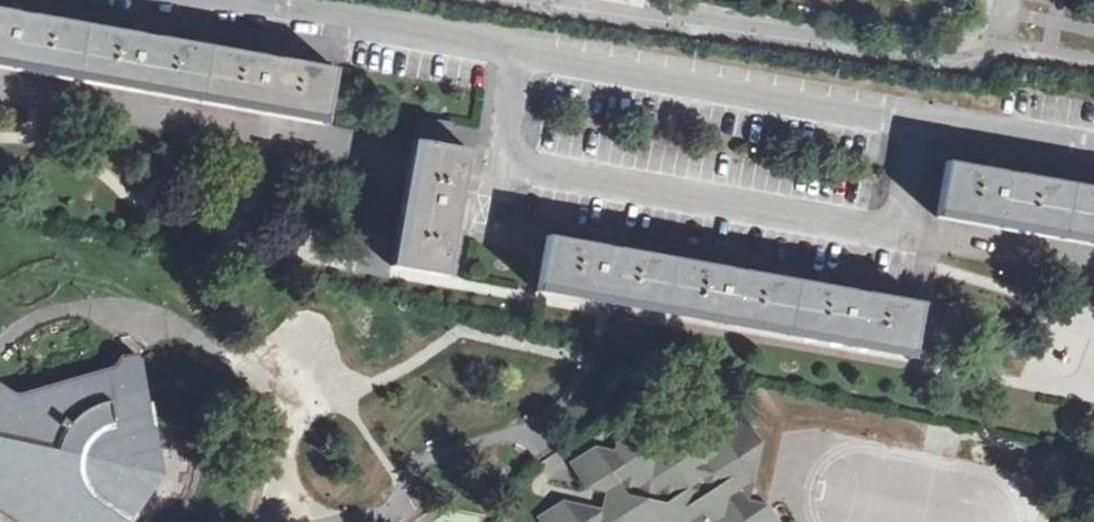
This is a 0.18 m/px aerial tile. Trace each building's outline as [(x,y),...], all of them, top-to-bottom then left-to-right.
[(319,127),(329,72),(282,64),(284,53),(266,49),(255,47),(252,59),(158,42),(161,31),(142,28),(130,26),(127,37),(35,20),(38,10),(22,7),(7,4),(4,15),(0,14),(0,71),(319,127)] [(384,269),(440,278),(448,231),(461,233),(464,217),(466,202),(454,199),(462,151),(443,147),(446,130),(420,125),(417,143),(406,141),(384,269)] [(946,166),(936,222),(1093,250),(1093,193),(1022,180),(1024,169),(1009,166),(992,163),(990,174),(946,166)] [(593,249),(542,241),(533,289),(658,311),(814,339),(910,356),(918,305),(865,295),(867,284),(856,282),(840,280),(838,290),(746,274),(748,265),(732,261),(717,258),(715,270),(620,254),(622,243),(607,240),(595,238),(593,249)] [(108,368),(96,372),(93,373),(80,377),(64,383),(17,400),(13,399),(6,398),(0,395),(0,487),(1,487),(9,508),(31,520),(40,514),(45,520),(46,521),(124,521),(130,513),(145,488),(156,469),(151,447),(147,424),(143,405),(132,354),(127,355),(115,357),(112,364),(108,368)] [(718,436),(715,455),(698,452),(690,441),(670,437),(658,444),(648,432),(631,428),(617,437),(613,455),(595,452),(569,468),(585,492),(603,497),(600,514),(564,506),(551,513),(549,521),(775,521),(767,509),(749,505),(761,444),(752,431),(734,427),(718,436)]
